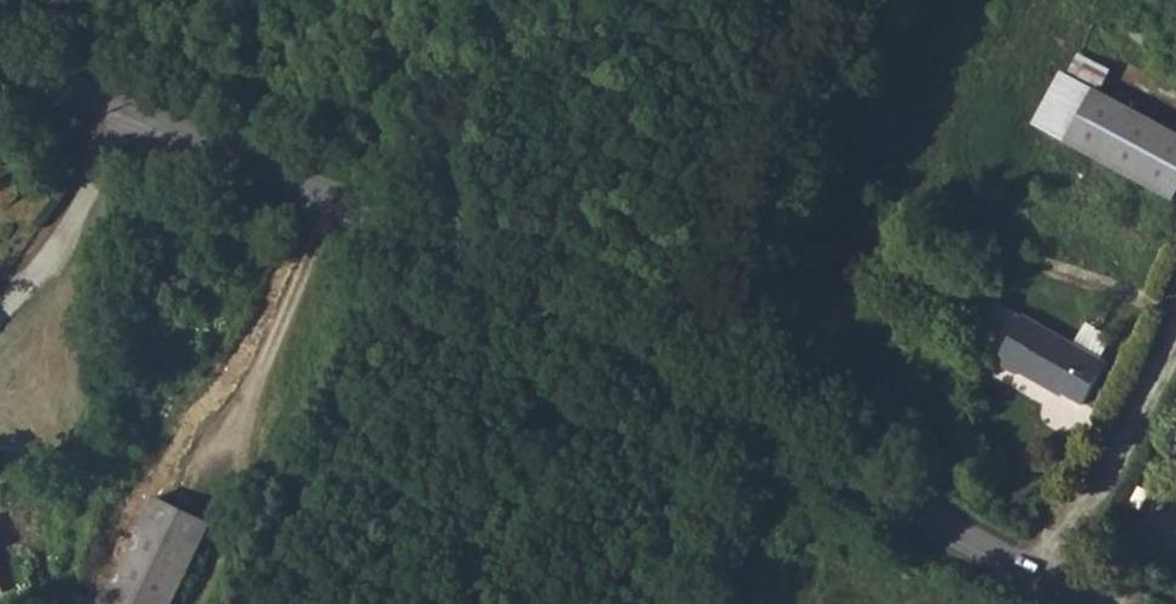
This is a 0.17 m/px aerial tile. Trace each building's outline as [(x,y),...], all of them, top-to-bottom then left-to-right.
[(1103,86),(1111,68),(1080,54),(1072,72),(1103,86)] [(1102,96),(1076,82),(1048,133),(1074,147),(1102,96)] [(1074,147),(1175,202),(1175,134),(1102,96),(1074,147)] [(1112,363),(1109,361),(1080,346),(1026,319),(1003,362),(1023,373),(1027,368),(1060,387),(1061,381),(1094,398),(1112,363)] [(1080,346),(1109,361),(1122,338),(1092,321),(1080,346)] [(82,579),(71,603),(172,603),(210,529),(155,502),(110,591),(82,579)]
